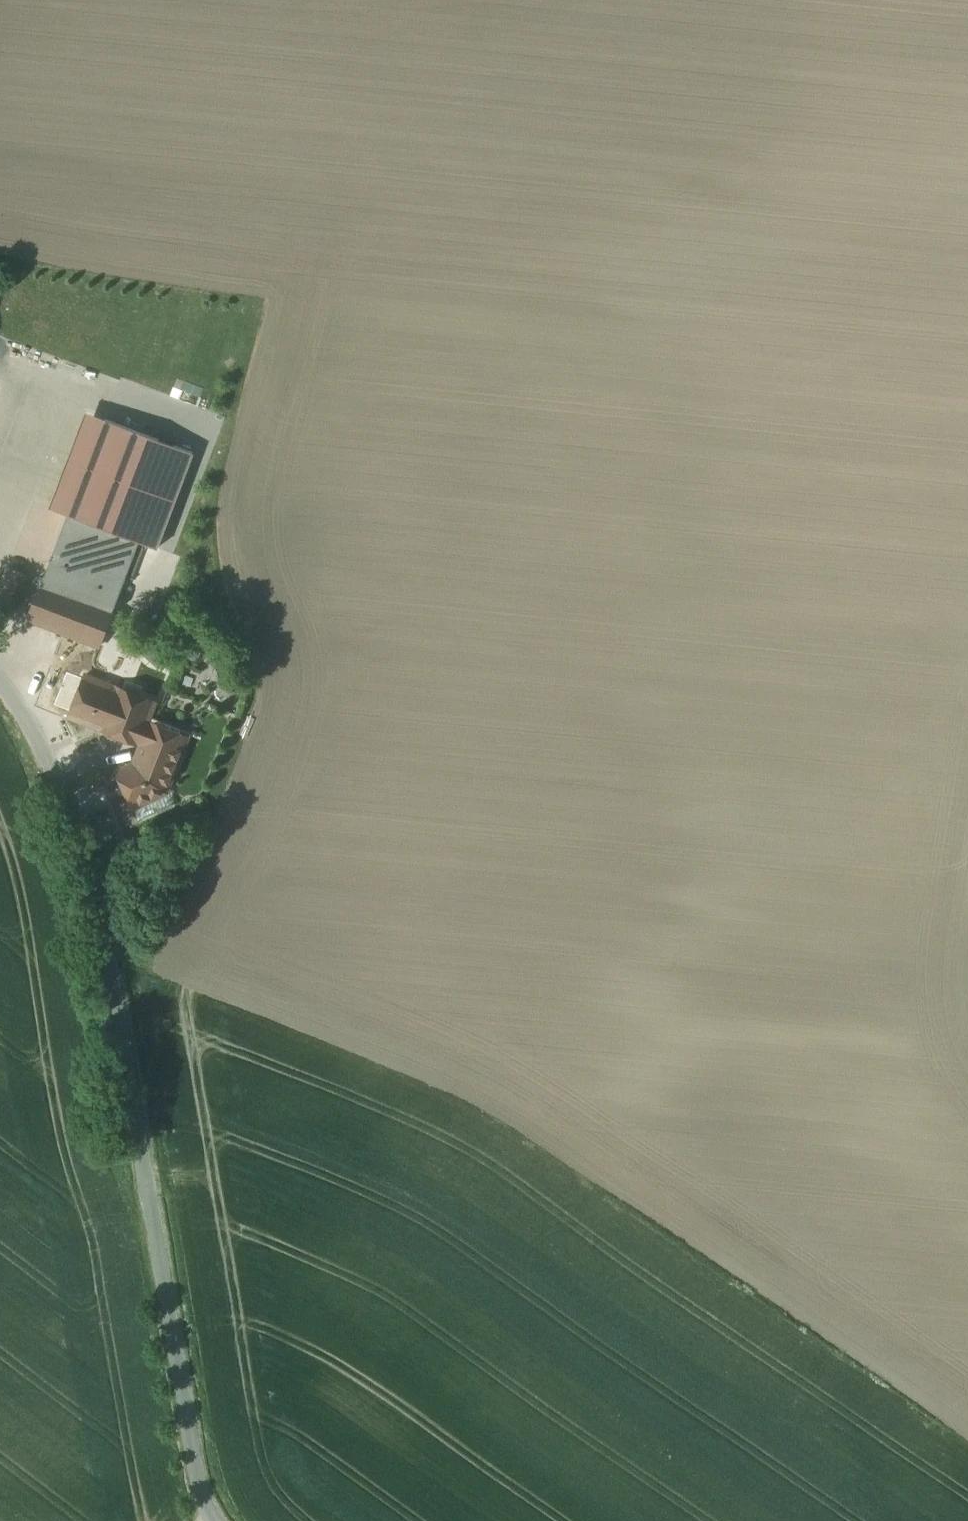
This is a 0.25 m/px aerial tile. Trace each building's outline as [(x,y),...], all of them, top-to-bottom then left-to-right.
[(198,439),(84,395),(49,487),(70,495),(27,612),(100,639),(142,522),(164,530),(198,439)] [(6,547),(0,565),(0,593),(13,597),(28,554),(6,547)] [(151,683),(53,648),(39,689),(136,723),(151,683)] [(149,704),(138,744),(113,753),(129,795),(178,777),(177,773),(193,716),(149,704)]
